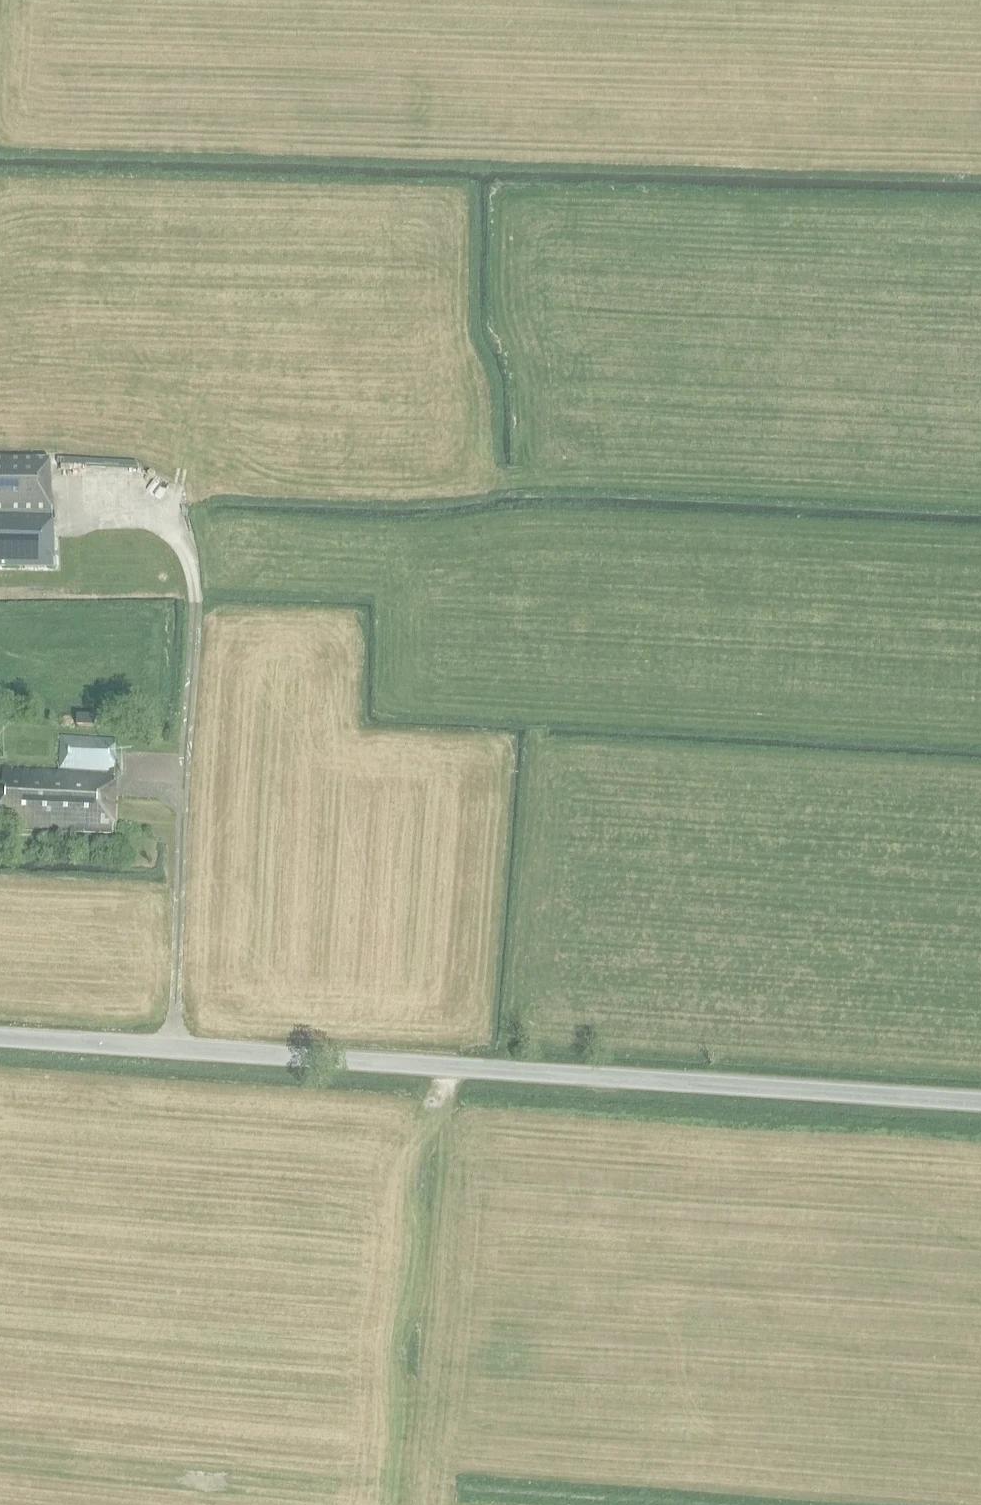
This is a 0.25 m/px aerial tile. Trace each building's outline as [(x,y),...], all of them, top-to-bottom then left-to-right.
[(52,460),(0,460),(0,568),(53,567),(52,460)] [(93,715),(76,715),(75,724),(92,725),(93,715)] [(59,734),(58,771),(0,768),(0,822),(15,823),(15,827),(109,831),(113,736),(59,734)]
